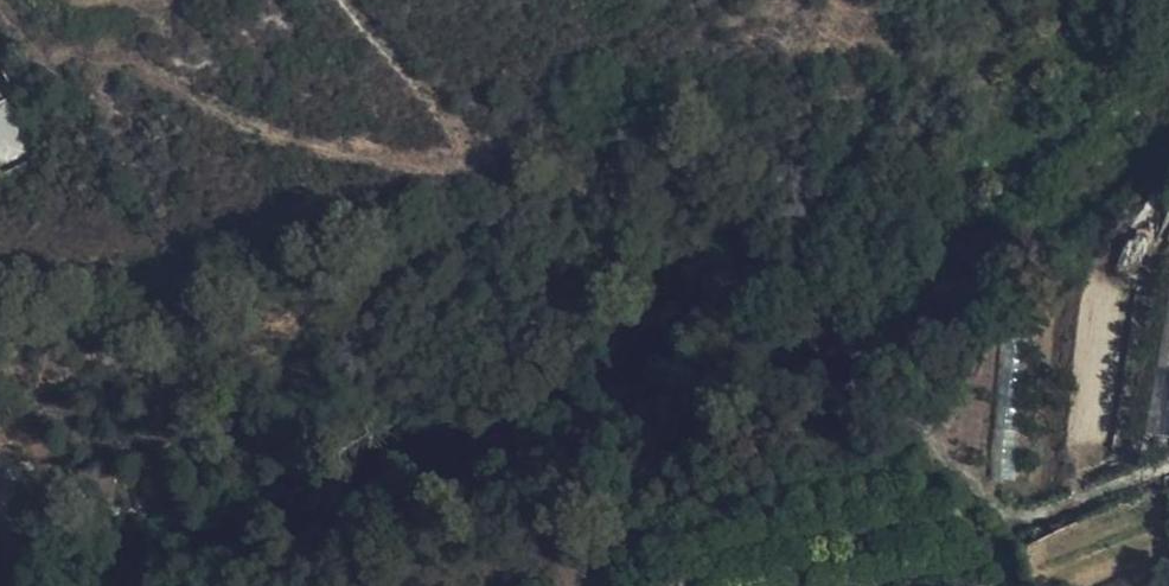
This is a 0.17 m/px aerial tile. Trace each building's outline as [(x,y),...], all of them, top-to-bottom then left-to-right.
[(1163,399),(1155,455),(1168,458),(1168,400),(1163,399)]
